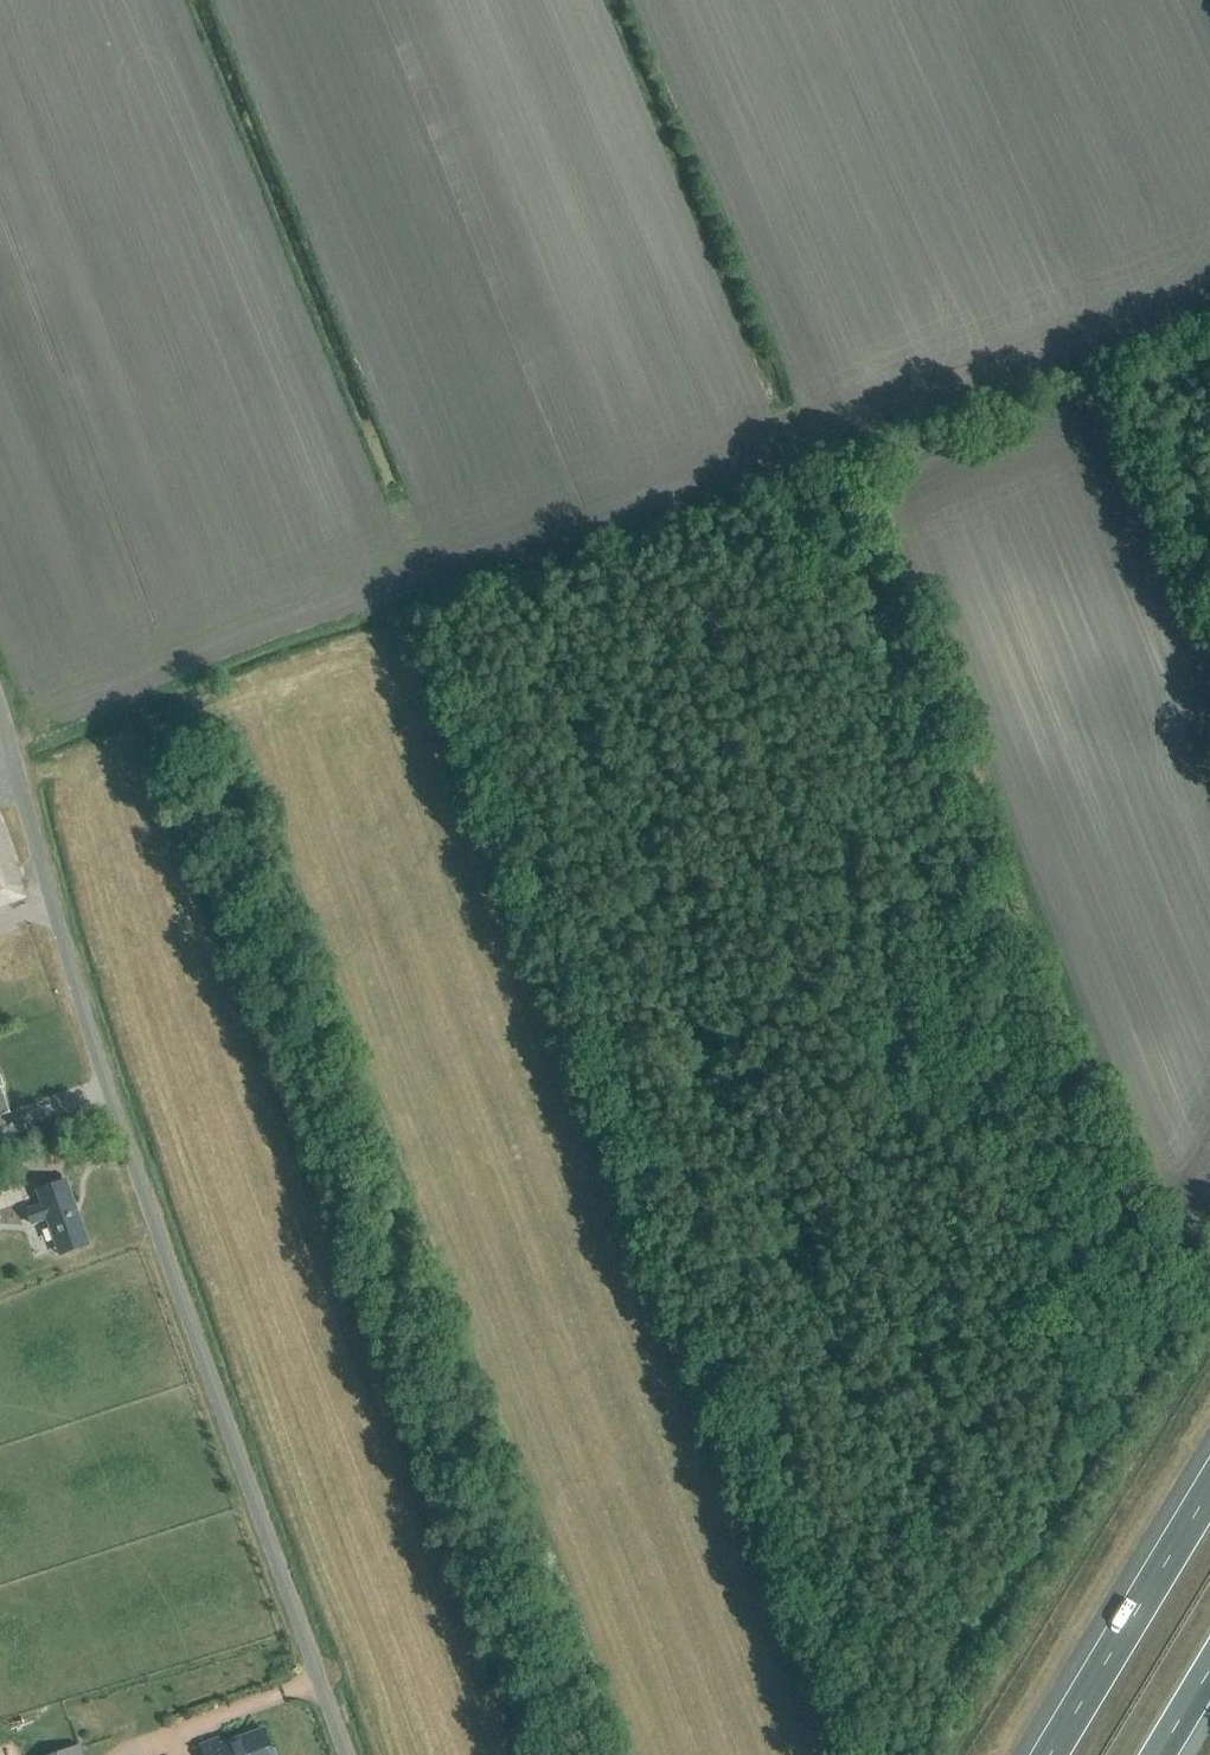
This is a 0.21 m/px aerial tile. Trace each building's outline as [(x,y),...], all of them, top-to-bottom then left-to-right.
[(9,1113),(0,1088),(0,1116),(9,1113)] [(32,1225),(48,1219),(60,1255),(89,1245),(66,1181),(37,1191),(42,1205),(27,1211),(32,1225)] [(264,1730),(221,1746),(219,1740),(201,1746),(204,1754),(273,1754),(264,1730)] [(79,1745),(50,1754),(83,1754),(79,1745)]
